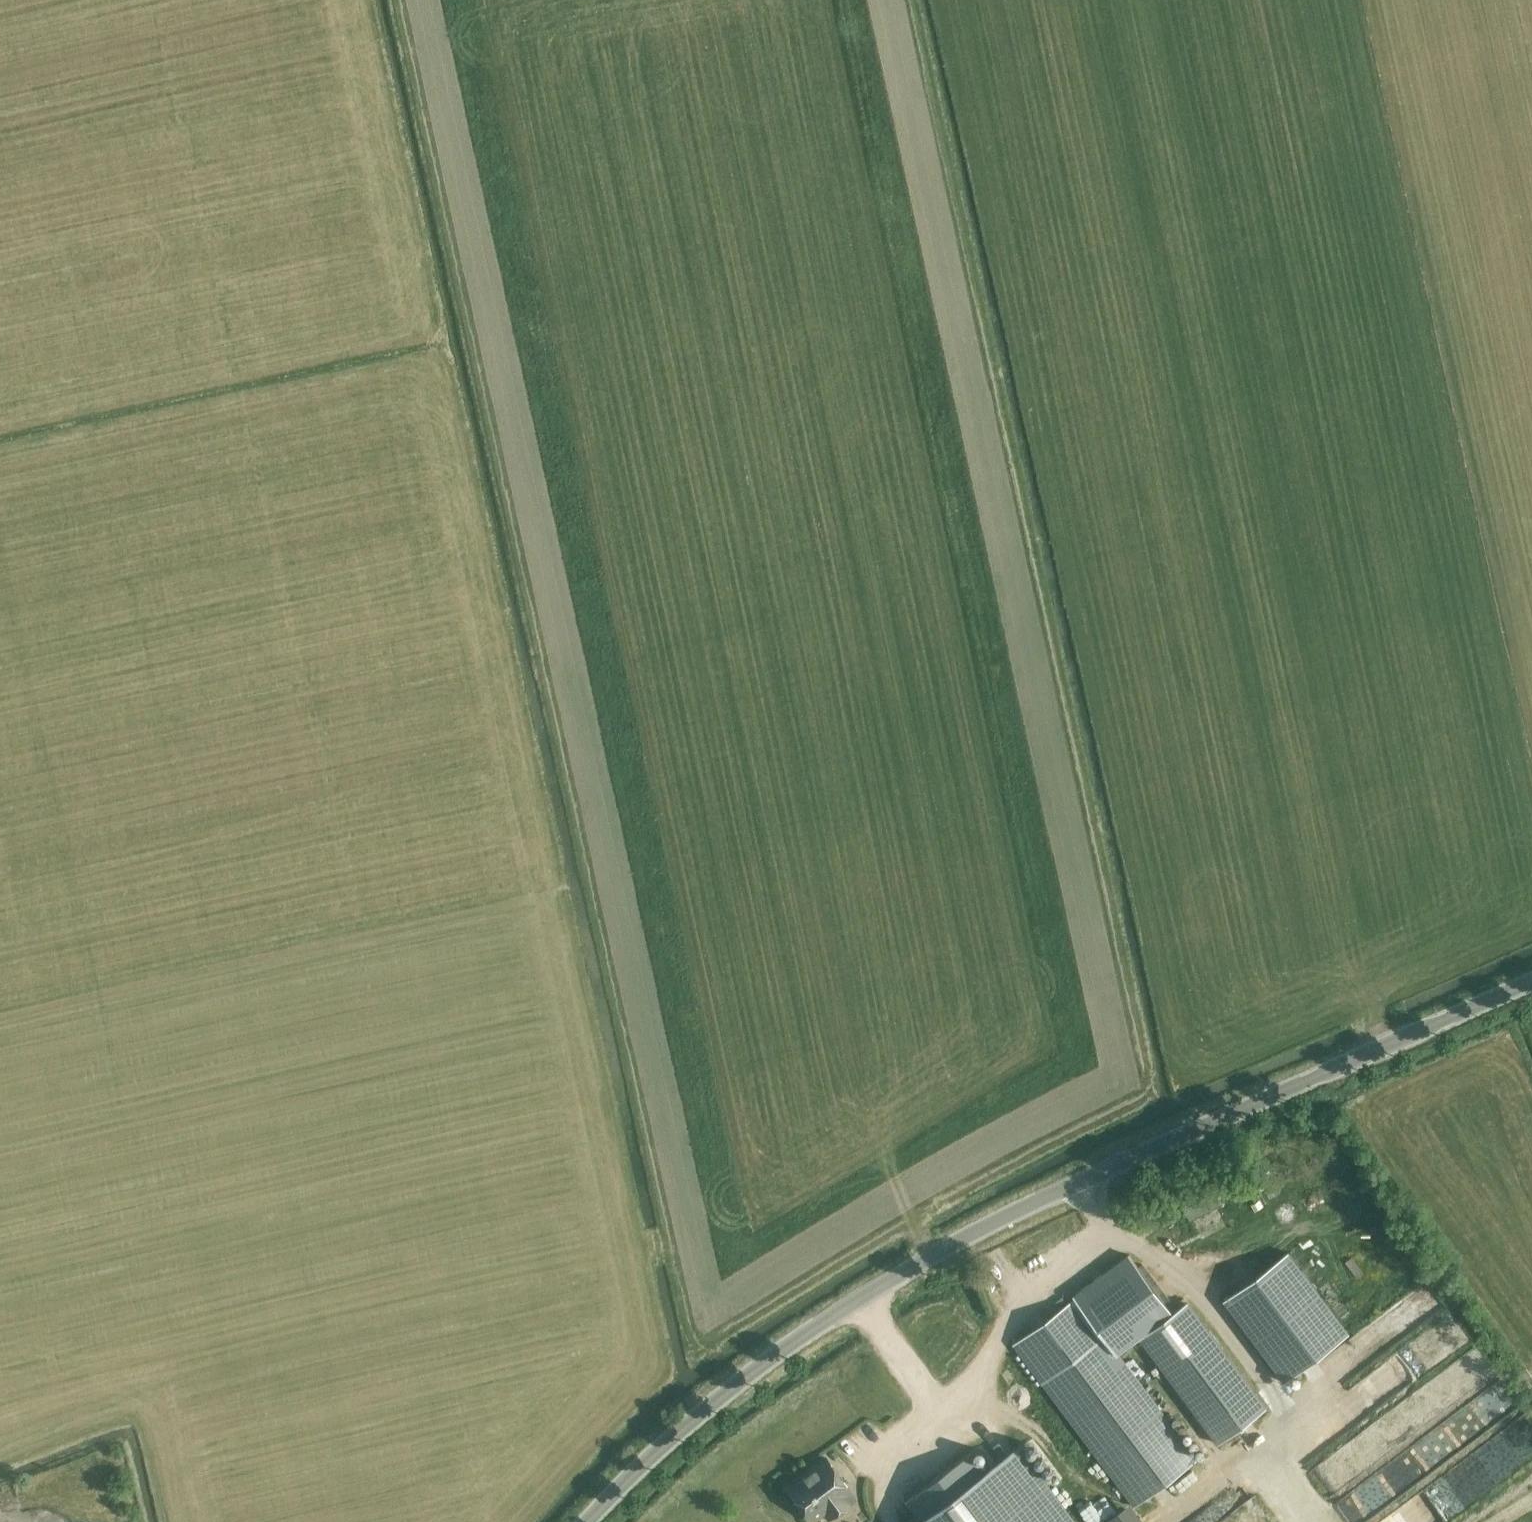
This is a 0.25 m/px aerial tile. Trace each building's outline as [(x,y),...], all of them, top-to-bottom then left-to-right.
[(1215,1190),(1183,1205),(1189,1217),(1221,1202),(1215,1190)] [(1288,1253),(1223,1300),(1284,1382),(1348,1334),(1288,1253)] [(1073,1296),(1075,1299),(1014,1344),(1026,1360),(1135,1507),(1196,1460),(1117,1353),(1139,1337),(1218,1444),(1266,1408),(1199,1318),(1187,1302),(1173,1313),(1128,1254),(1102,1274),(1075,1294),(1073,1296)] [(1480,1448),(1497,1477),(1531,1455),(1531,1435),(1524,1422),(1480,1448)] [(919,1521),(1072,1521),(1017,1449),(984,1474),(969,1455),(910,1499),(924,1518),(919,1521)] [(803,1479),(790,1489),(812,1519),(822,1512),(824,1511),(837,1501),(842,1508),(855,1499),(849,1492),(851,1490),(827,1457),(810,1470),(812,1472),(803,1479)] [(1357,1493),(1335,1505),(1344,1521),(1359,1521),(1370,1516),(1357,1493)] [(1130,1502),(1104,1521),(1145,1521),(1130,1502)]
